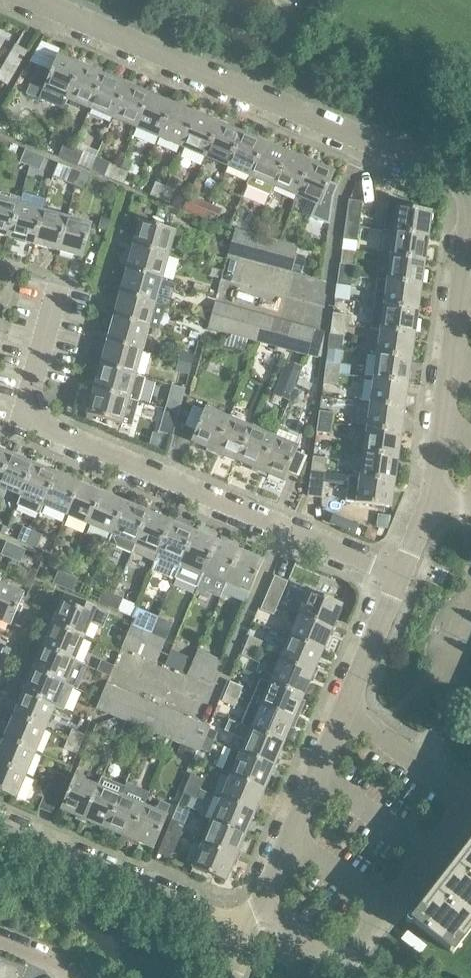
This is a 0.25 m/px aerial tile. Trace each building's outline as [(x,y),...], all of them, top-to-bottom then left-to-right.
[(2,66),(15,74),(28,51),(15,44),(2,66)] [(63,110),(68,98),(69,99),(83,65),(58,55),(51,70),(38,65),(31,83),(26,94),(63,110)] [(91,108),(105,75),(83,65),(69,99),(91,108)] [(2,66),(0,69),(0,82),(7,86),(15,74),(2,66)] [(114,118),(128,84),(105,75),(91,108),(114,118)] [(136,127),(151,94),(128,84),(114,118),(136,127)] [(160,137),(174,104),(151,94),(136,127),(160,137)] [(183,147),(197,113),(174,104),(160,137),(183,147)] [(206,157),(221,123),(197,113),(183,147),(206,157)] [(229,166),(243,133),(221,123),(206,157),(229,166)] [(252,176),(266,143),(243,133),(229,166),(252,176)] [(0,140),(0,156),(5,158),(10,144),(0,140)] [(69,161),(75,148),(63,143),(58,157),(69,161)] [(266,143),(252,176),(275,185),(289,152),(266,143)] [(75,148),(69,161),(78,165),(83,151),(75,148)] [(30,165),(35,153),(25,149),(19,162),(30,166),(30,165)] [(297,195),(311,161),(289,152),(275,185),(297,195)] [(30,165),(30,166),(39,171),(45,157),(35,153),(30,165)] [(297,195),(316,203),(311,216),(328,224),(331,201),(336,189),(328,186),(334,171),(311,161),(297,195)] [(114,180),(120,167),(109,163),(104,176),(114,180)] [(120,167),(114,180),(123,184),(129,171),(120,167)] [(76,186),(82,172),(71,168),(66,182),(76,186)] [(82,172),(76,186),(85,190),(91,176),(82,172)] [(160,200),(166,186),(155,182),(150,195),(160,200)] [(166,186),(160,200),(169,204),(175,190),(166,186)] [(428,236),(432,210),(410,207),(411,203),(388,195),(383,230),(395,231),(428,236)] [(183,209),(195,214),(207,219),(212,206),(189,196),(183,209)] [(20,204),(0,198),(0,235),(11,237),(20,204)] [(362,201),(348,199),(345,224),(359,226),(362,201)] [(20,204),(11,237),(35,244),(44,210),(20,204)] [(212,206),(207,219),(216,223),(221,210),(212,206)] [(59,250),(68,217),(44,210),(35,244),(59,250)] [(68,217),(59,250),(83,257),(92,223),(68,217)] [(134,246),(169,256),(176,230),(141,220),(134,246)] [(357,241),(359,226),(345,224),(343,239),(357,241)] [(236,230),(230,254),(242,257),(249,233),(236,230)] [(425,260),(428,236),(395,231),(391,256),(425,260)] [(249,233),(242,257),(254,260),(260,236),(249,233)] [(260,236),(254,260),(253,262),(267,266),(267,264),(280,267),(287,243),(274,239),(261,235),(260,236)] [(287,243),(280,267),(292,271),(298,246),(287,243)] [(169,256),(134,246),(127,270),(163,279),(169,256)] [(421,285),(425,260),(391,256),(388,280),(421,285)] [(354,265),(339,263),(338,273),(353,275),(354,265)] [(163,279),(127,270),(121,295),(156,305),(163,279)] [(351,287),(353,275),(338,273),(337,285),(351,287)] [(388,280),(384,305),(418,310),(421,285),(388,280)] [(121,295),(114,318),(149,328),(158,330),(164,307),(156,305),(121,295)] [(222,331),(229,306),(216,303),(209,328),(222,331)] [(384,305),(381,330),(414,334),(418,310),(384,305)] [(234,334),(241,309),(229,306),(222,331),(234,334)] [(241,309),(234,334),(245,337),(252,312),(241,309)] [(257,341),(264,315),(252,312),(245,337),(257,341)] [(347,314),(332,312),(331,323),(346,325),(347,314)] [(264,315),(257,341),(270,344),(269,346),(277,348),(284,320),(277,318),(276,319),(264,315)] [(149,328),(114,318),(108,342),(143,352),(149,328)] [(296,351),(303,326),(291,323),(291,322),(284,320),(277,348),(284,350),(284,348),(296,351)] [(346,325),(331,323),(330,334),(344,336),(346,325)] [(296,351),(308,355),(318,357),(325,332),(303,326),(296,351)] [(381,330),(377,355),(411,360),(414,334),(381,330)] [(143,352),(108,342),(101,366),(137,375),(143,352)] [(178,362),(192,365),(194,355),(181,351),(178,362)] [(377,355),(374,379),(407,384),(411,360),(377,355)] [(273,394),(290,401),(303,367),(287,360),(273,394)] [(324,372),(339,374),(341,363),(326,361),(324,372)] [(192,365),(178,362),(175,371),(189,375),(192,365)] [(95,390),(140,402),(146,378),(137,375),(101,366),(95,390)] [(339,374),(324,372),(323,383),(338,385),(339,374)] [(374,379),(370,404),(404,409),(407,384),(374,379)] [(171,384),(168,398),(165,408),(167,409),(179,412),(185,388),(171,384)] [(88,414),(133,426),(140,402),(95,390),(88,414)] [(370,404),(367,428),(400,433),(404,409),(370,404)] [(216,451),(230,417),(207,407),(192,441),(216,451)] [(161,433),(174,437),(180,413),(179,412),(167,409),(161,433)] [(318,421),(332,423),(334,412),(319,411),(318,421)] [(230,417),(216,451),(239,460),(254,427),(230,417)] [(332,423),(318,421),(316,432),(331,434),(332,423)] [(262,470),(275,437),(254,427),(239,460),(262,470)] [(367,428),(363,453),(397,458),(400,433),(367,428)] [(299,476),(308,456),(297,451),(299,447),(275,437),(262,470),(285,480),(288,472),(299,476)] [(12,454),(0,449),(0,483),(12,454)] [(363,453),(360,477),(393,481),(397,458),(363,453)] [(0,483),(0,487),(21,496),(22,496),(35,464),(12,454),(0,483)] [(311,470),(325,472),(327,458),(313,456),(311,470)] [(17,505),(18,505),(39,514),(43,505),(44,505),(58,474),(35,464),(22,496),(21,496),(17,505)] [(325,472),(311,470),(307,496),(322,498),(325,472)] [(68,515),(81,484),(58,474),(44,505),(68,515)] [(390,506),(393,481),(360,477),(357,502),(390,506)] [(91,525),(104,493),(81,484),(68,515),(91,525)] [(104,493),(91,525),(112,534),(114,535),(127,503),(104,493)] [(108,543),(133,553),(150,512),(127,503),(114,535),(112,534),(108,543)] [(154,563),(155,564),(172,522),(150,512),(133,553),(155,562),(154,563)] [(176,573),(180,563),(181,563),(195,532),(172,522),(155,564),(176,573)] [(28,544),(34,530),(23,526),(17,540),(28,544)] [(34,530),(28,544),(37,548),(43,534),(34,530)] [(195,532),(181,563),(204,573),(217,541),(195,532)] [(12,559),(18,545),(6,541),(1,554),(12,559)] [(217,541),(204,573),(226,582),(239,550),(217,541)] [(18,545),(12,559),(21,562),(26,549),(18,545)] [(248,592),(262,560),(239,550),(226,582),(248,592)] [(64,589),(69,575),(57,570),(52,584),(64,589)] [(69,575),(64,589),(72,592),(78,579),(69,575)] [(274,575),(264,599),(277,605),(287,580),(274,575)] [(0,587),(0,622),(11,626),(24,594),(1,585),(0,587)] [(110,607),(115,594),(103,589),(98,602),(110,607)] [(299,614),(332,628),(342,604),(309,590),(299,614)] [(115,594),(110,607),(118,611),(123,597),(115,594)] [(53,625),(85,639),(91,624),(104,630),(110,615),(66,596),(64,603),(63,602),(53,625)] [(273,615),(277,605),(264,599),(260,609),(273,615)] [(332,628),(299,614),(288,638),(322,652),(332,628)] [(137,615),(133,624),(144,629),(134,652),(146,657),(156,634),(152,632),(155,623),(137,615)] [(133,624),(123,648),(134,652),(144,629),(133,624)] [(44,637),(47,639),(43,648),(75,662),(85,639),(53,625),(52,628),(48,627),(44,637)] [(156,634),(146,657),(157,662),(167,638),(156,634)] [(244,646),(258,652),(263,641),(249,635),(244,646)] [(322,652),(288,638),(279,660),(313,674),(322,652)] [(258,652),(244,646),(240,655),(255,661),(258,652)] [(75,662),(43,648),(33,670),(65,684),(75,662)] [(170,648),(166,663),(185,668),(189,652),(170,648)] [(199,680),(209,656),(197,651),(187,675),(199,680)] [(209,656),(199,680),(210,685),(220,660),(209,656)] [(96,670),(110,676),(114,665),(100,659),(96,670)] [(279,660),(270,682),(269,683),(303,697),(313,674),(279,660)] [(24,683),(27,684),(24,693),(56,707),(65,711),(74,688),(65,684),(33,670),(33,672),(29,671),(24,683)] [(303,697),(269,683),(270,682),(260,678),(250,702),(293,720),(297,710),(301,712),(306,701),(302,699),(303,697)] [(225,692),(239,698),(243,686),(230,681),(225,692)] [(108,713),(119,688),(108,684),(98,708),(108,713)] [(120,717),(130,693),(119,688),(108,713),(120,717)] [(239,698),(225,692),(221,701),(235,706),(239,698)] [(14,706),(17,708),(14,716),(46,729),(56,707),(24,693),(23,696),(19,694),(14,706)] [(130,693),(120,717),(132,722),(142,698),(130,693)] [(142,698),(132,722),(143,727),(143,728),(149,731),(160,705),(154,702),(154,703),(142,698)] [(241,724),(284,742),(293,720),(250,702),(241,724)] [(166,737),(176,713),(165,708),(165,707),(160,705),(149,731),(154,733),(155,732),(166,737)] [(176,713),(166,737),(178,742),(188,718),(176,713)] [(46,729),(14,716),(4,739),(36,753),(46,729)] [(189,746),(199,723),(188,718),(178,742),(189,746)] [(240,752),(274,766),(284,742),(241,724),(229,719),(224,731),(245,740),(240,752)] [(209,728),(210,727),(199,723),(189,746),(200,751),(206,737),(213,740),(217,731),(209,728)] [(67,738),(81,744),(85,734),(71,728),(67,738)] [(81,744),(67,738),(63,749),(77,754),(81,744)] [(4,739),(0,748),(0,764),(26,775),(36,753),(4,739)] [(219,769),(231,774),(264,789),(274,766),(240,752),(228,747),(219,769)] [(0,764),(0,791),(16,798),(26,775),(0,764)] [(48,784),(61,790),(67,776),(54,770),(48,784)] [(187,784),(200,789),(204,778),(191,773),(187,784)] [(231,774),(221,798),(255,812),(264,789),(231,774)] [(75,776),(61,810),(84,820),(99,786),(75,776)] [(84,820),(107,830),(121,796),(125,786),(103,776),(99,786),(84,820)] [(61,790),(48,784),(38,808),(52,813),(61,790)] [(132,799),(136,788),(126,784),(125,786),(121,796),(107,830),(130,839),(144,805),(145,805),(132,799)] [(200,789),(187,784),(183,793),(196,799),(200,789)] [(255,812),(221,798),(211,820),(245,834),(255,812)] [(167,815),(166,815),(170,805),(160,800),(156,810),(144,805),(130,839),(153,849),(167,815)] [(245,834),(211,820),(206,818),(196,841),(201,843),(235,857),(245,834)] [(172,819),(168,829),(181,835),(185,824),(172,819)] [(171,858),(181,835),(168,829),(158,852),(171,858)] [(409,919),(452,953),(470,929),(470,840),(409,919)] [(235,857),(201,843),(192,866),(225,881),(235,857)] [(23,969),(2,960),(0,966),(0,977),(19,977),(23,969)]
